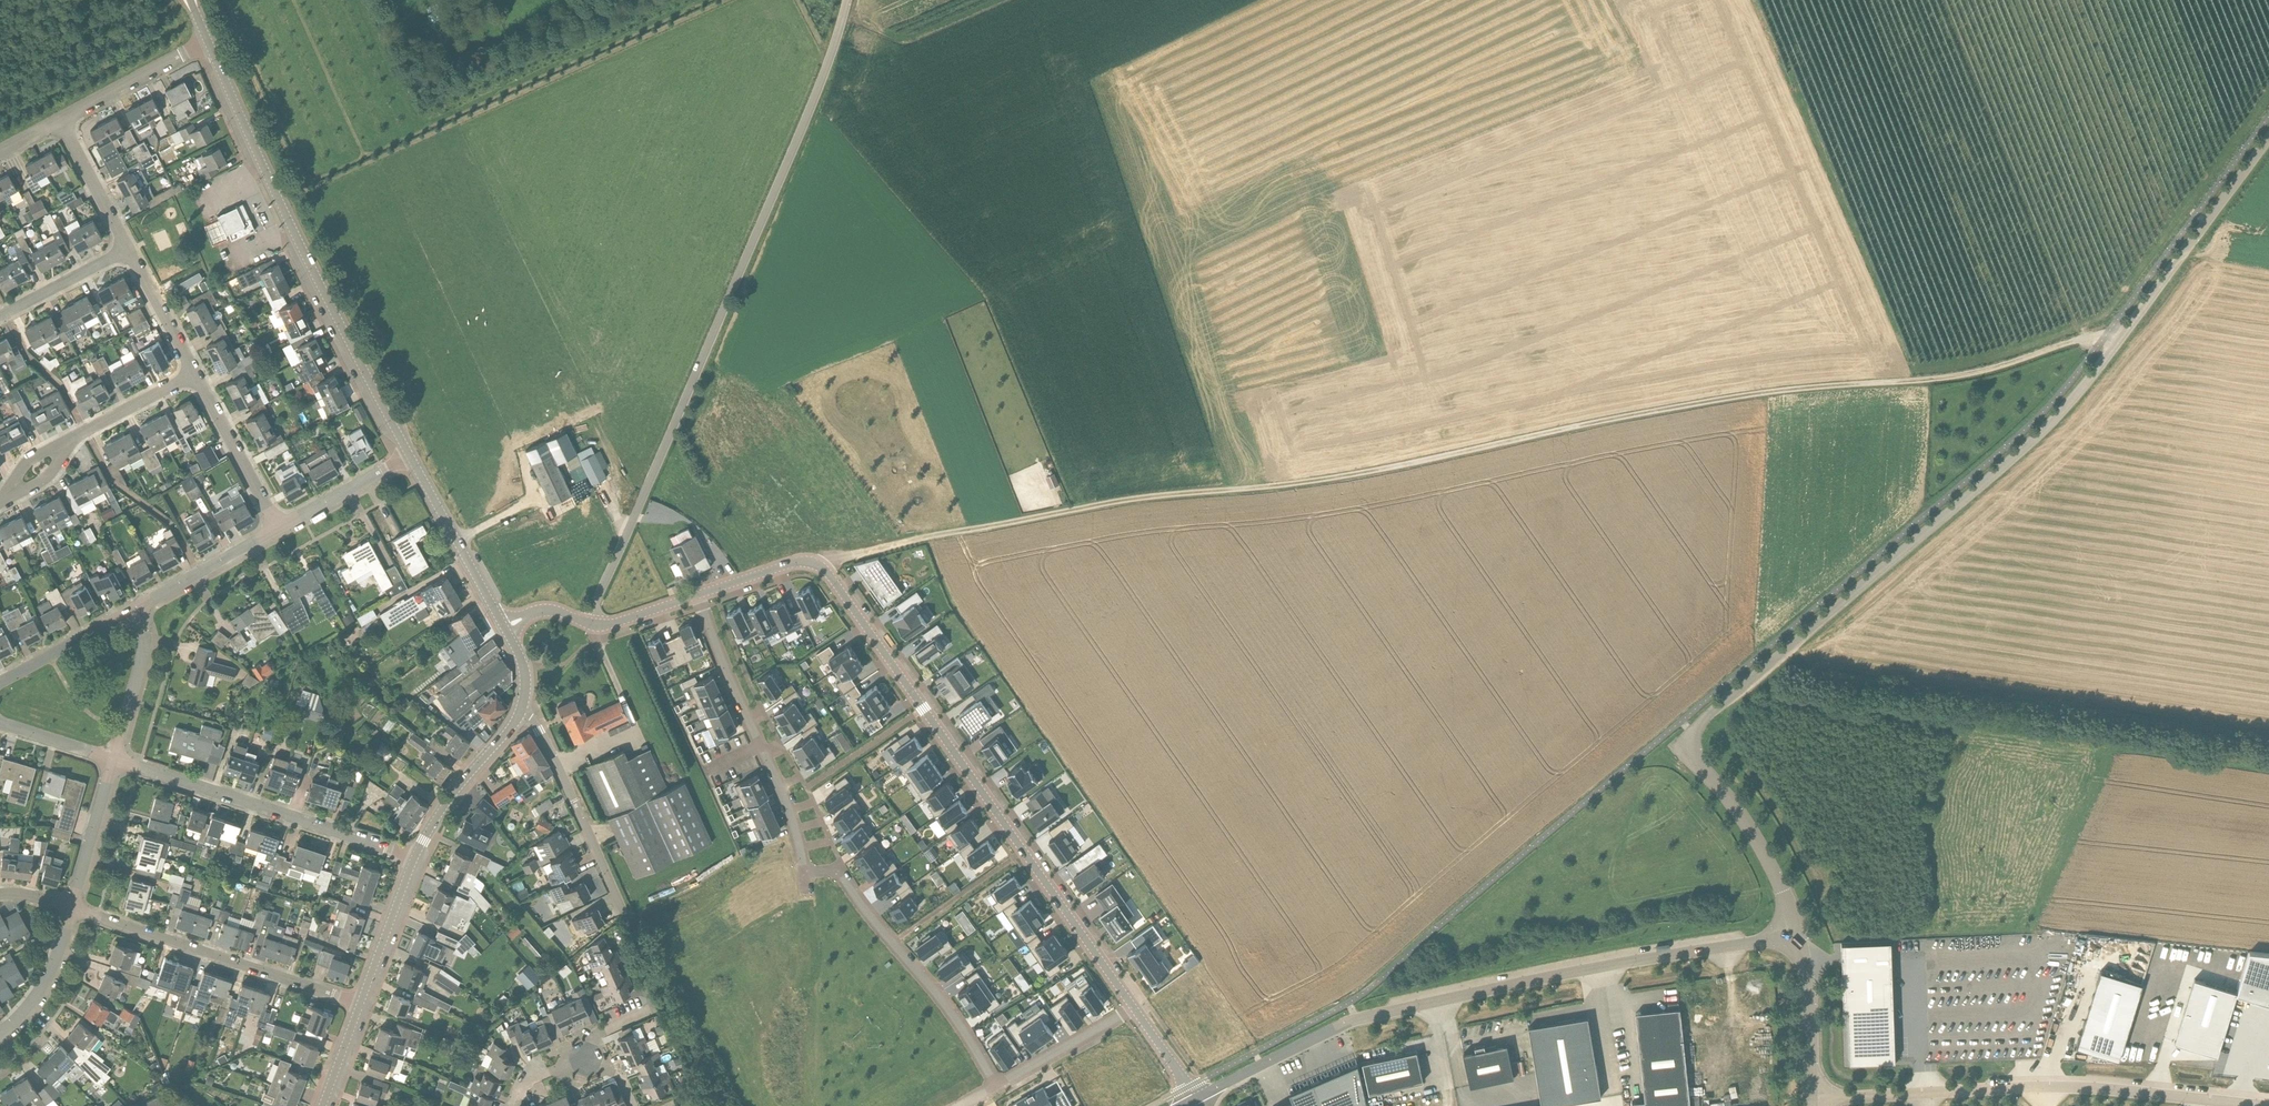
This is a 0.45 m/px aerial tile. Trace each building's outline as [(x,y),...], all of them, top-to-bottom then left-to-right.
[(191,114),(195,112),(187,96),(191,94),(184,80),(165,91),(171,102),(169,104),(177,119),(191,112),(191,114)] [(139,104),(150,125),(152,127),(157,125),(153,117),(160,113),(152,98),(139,104)] [(138,132),(150,125),(139,104),(126,111),(134,127),(135,126),(138,132)] [(163,120),(170,134),(177,131),(169,116),(163,120)] [(116,117),(103,124),(115,146),(121,144),(117,136),(124,132),(116,117)] [(192,123),(179,130),(177,131),(170,134),(176,144),(184,140),(184,141),(194,136),(198,145),(213,137),(206,123),(195,129),(192,123)] [(124,170),(127,169),(128,169),(127,168),(115,146),(103,124),(90,131),(103,154),(108,164),(106,165),(112,177),(114,176),(124,170)] [(155,144),(169,162),(178,155),(165,137),(155,144)] [(144,141),(137,145),(145,159),(152,155),(144,141)] [(139,162),(145,159),(137,145),(131,148),(139,161),(139,162)] [(226,161),(218,147),(203,155),(208,164),(199,169),(204,180),(217,173),(214,167),(226,161)] [(47,174),(67,163),(63,154),(55,158),(52,151),(39,158),(47,174)] [(152,155),(145,159),(139,162),(139,161),(127,168),(128,169),(127,169),(130,174),(117,181),(125,195),(141,187),(134,174),(143,169),(155,162),(156,165),(161,163),(156,153),(152,155)] [(39,158),(26,165),(34,181),(47,174),(39,158)] [(9,174),(0,179),(0,190),(4,197),(4,196),(8,204),(22,196),(18,189),(17,189),(9,174)] [(173,187),(176,193),(182,190),(179,184),(173,187)] [(147,202),(150,207),(160,202),(160,201),(176,193),(173,187),(173,186),(154,196),(148,199),(145,195),(141,187),(125,195),(133,210),(147,202)] [(68,203),(77,198),(73,191),(68,194),(67,191),(62,191),(57,193),(60,198),(64,205),(68,203)] [(77,198),(68,203),(71,209),(84,202),(81,196),(77,198)] [(34,202),(43,217),(49,213),(41,198),(34,202)] [(36,220),(42,217),(43,217),(34,202),(28,205),(36,220)] [(236,206),(217,216),(226,234),(228,234),(231,241),(255,230),(249,218),(243,221),(236,206)] [(30,210),(24,214),(28,222),(34,218),(30,210)] [(56,239),(44,246),(53,264),(55,263),(55,264),(64,259),(64,260),(65,259),(64,258),(66,257),(62,250),(68,247),(53,218),(51,215),(50,213),(49,213),(43,217),(42,217),(45,223),(48,222),(56,239)] [(57,216),(53,218),(68,247),(69,249),(75,246),(78,251),(79,250),(80,251),(88,247),(89,246),(89,245),(91,244),(81,226),(68,233),(59,215),(57,216)] [(102,238),(93,220),(81,226),(91,244),(92,245),(100,240),(100,241),(101,240),(100,239),(102,238)] [(13,232),(22,249),(23,249),(30,262),(35,259),(41,270),(43,269),(43,270),(52,266),(53,265),(52,264),(53,264),(44,246),(41,240),(35,244),(38,249),(32,252),(29,247),(24,238),(27,236),(23,227),(13,232)] [(32,267),(30,262),(23,249),(22,249),(11,255),(14,262),(8,265),(17,282),(18,282),(19,283),(27,279),(28,278),(27,277),(29,276),(26,271),(32,267)] [(263,277),(266,284),(283,275),(277,263),(268,268),(265,262),(253,268),(243,273),(249,284),(263,277)] [(17,282),(8,265),(0,269),(0,281),(4,289),(6,288),(7,289),(16,284),(15,283),(17,282)] [(199,272),(176,285),(180,291),(203,279),(199,272)] [(266,294),(271,305),(284,299),(281,294),(290,289),(283,275),(266,284),(262,286),(266,294)] [(111,284),(120,301),(133,295),(124,277),(111,284)] [(203,290),(207,288),(204,282),(199,285),(203,290)] [(98,291),(107,308),(112,316),(125,310),(120,301),(111,284),(98,291)] [(193,323),(210,313),(211,314),(215,312),(211,304),(216,301),(210,290),(204,293),(192,299),(195,305),(186,310),(193,323)] [(179,297),(180,299),(183,304),(188,301),(184,294),(179,297)] [(83,320),(96,313),(102,326),(108,323),(98,304),(92,306),(87,297),(74,303),(83,320)] [(287,305),(284,299),(271,305),(277,317),(282,314),(286,322),(303,313),(296,301),(287,305)] [(59,318),(68,337),(70,340),(76,338),(74,333),(82,330),(78,323),(83,320),(74,303),(62,310),(64,315),(59,318)] [(127,314),(134,326),(146,319),(140,307),(127,314)] [(211,314),(210,313),(193,323),(200,335),(209,331),(212,337),(224,330),(221,325),(224,324),(221,318),(222,318),(221,317),(222,315),(221,312),(219,312),(218,311),(219,311),(218,310),(215,312),(211,314)] [(285,331),(291,343),(303,337),(300,331),(309,326),(303,313),(286,322),(289,329),(285,331)] [(53,321),(51,316),(38,322),(48,339),(47,340),(51,347),(63,341),(66,340),(65,339),(68,337),(59,318),(53,321)] [(146,319),(134,326),(127,329),(131,336),(150,326),(146,319)] [(249,330),(258,325),(255,320),(246,324),(249,330)] [(114,321),(109,324),(115,336),(121,333),(114,321)] [(34,346),(47,340),(48,339),(38,322),(25,329),(34,346)] [(206,347),(213,360),(230,350),(234,349),(230,342),(224,330),(212,337),(215,342),(206,347)] [(300,361),(304,359),(305,359),(322,351),(315,338),(306,343),(303,337),(291,343),(296,354),(300,361)] [(11,367),(14,373),(27,366),(21,355),(16,357),(7,339),(0,342),(0,360),(6,357),(7,359),(11,367)] [(133,340),(127,343),(132,352),(134,356),(140,353),(133,340)] [(170,363),(162,349),(158,342),(145,349),(148,356),(155,371),(170,363)] [(228,368),(231,373),(244,367),(244,366),(241,362),(238,356),(234,358),(230,350),(213,360),(220,372),(228,368)] [(310,380),(322,374),(319,368),(328,364),(322,351),(305,359),(304,359),(300,361),(296,363),(303,370),(305,370),(310,380)] [(120,358),(124,365),(132,383),(145,376),(136,359),(134,356),(132,352),(120,358)] [(103,355),(97,358),(104,371),(110,368),(103,355)] [(49,360),(44,356),(40,361),(50,370),(55,366),(56,367),(60,365),(56,357),(49,360)] [(98,374),(104,371),(97,358),(91,361),(98,374)] [(268,363),(272,371),(278,368),(274,360),(268,363)] [(233,397),(250,387),(247,382),(256,377),(252,371),(255,369),(251,362),(244,366),(244,367),(231,373),(235,379),(226,384),(233,397)] [(132,383),(124,365),(111,372),(120,389),(132,383)] [(5,394),(11,391),(0,371),(0,385),(5,394)] [(84,408),(97,401),(83,375),(71,381),(68,374),(62,377),(68,390),(68,391),(72,399),(78,396),(84,408)] [(320,389),(323,397),(341,388),(334,375),(325,380),(322,374),(310,380),(303,384),(307,391),(314,392),(315,391),(320,389)] [(34,379),(38,386),(47,381),(41,375),(34,379)] [(101,377),(94,381),(91,375),(85,378),(84,375),(83,375),(97,401),(110,395),(101,377)] [(274,375),(268,378),(271,384),(277,381),(274,375)] [(250,387),(233,397),(240,409),(248,405),(251,411),(264,404),(269,401),(259,383),(250,388),(250,387)] [(302,391),(293,388),(290,396),(299,399),(302,391)] [(347,401),(341,388),(323,397),(327,404),(323,406),(329,418),(341,411),(338,405),(347,401)] [(17,400),(22,398),(17,389),(12,392),(14,396),(17,400)] [(43,407),(52,425),(65,418),(64,416),(70,413),(59,390),(49,395),(40,400),(43,407)] [(17,400),(14,396),(12,392),(12,391),(11,391),(5,394),(2,395),(5,401),(9,399),(11,403),(17,400)] [(22,398),(17,400),(29,425),(35,423),(40,431),(52,425),(43,407),(31,413),(31,414),(29,410),(22,398)] [(16,414),(7,419),(3,421),(15,444),(28,437),(23,429),(29,425),(17,400),(11,403),(10,404),(16,414)] [(185,423),(196,417),(198,416),(190,401),(175,409),(179,416),(175,418),(184,435),(190,433),(185,423)] [(264,404),(251,411),(254,416),(246,421),(253,434),(270,424),(266,418),(270,416),(264,404)] [(165,413),(153,420),(166,445),(178,439),(174,431),(175,431),(165,413)] [(154,452),(166,445),(153,420),(140,427),(149,445),(150,444),(151,446),(145,449),(155,467),(161,464),(154,452)] [(3,451),(15,444),(3,421),(0,423),(0,452),(3,451)] [(274,432),(270,424),(253,434),(259,446),(268,442),(271,448),(284,441),(278,430),(274,432)] [(347,447),(351,453),(355,461),(368,454),(365,449),(371,446),(361,428),(348,435),(353,444),(347,447)] [(130,432),(117,439),(126,456),(130,464),(142,457),(149,470),(155,467),(145,449),(140,452),(139,450),(130,432)] [(179,439),(185,451),(191,448),(184,436),(179,439)] [(126,456),(117,439),(104,446),(113,463),(107,466),(112,475),(125,485),(127,484),(118,468),(123,466),(120,459),(126,456)] [(264,452),(268,459),(288,448),(284,441),(271,448),(264,452)] [(210,445),(194,454),(203,468),(218,460),(210,445)] [(335,467),(340,465),(331,449),(326,451),(325,449),(305,460),(306,460),(300,463),(305,472),(309,470),(317,483),(338,471),(335,467)] [(531,463),(551,504),(571,495),(552,453),(531,463)] [(592,485),(606,478),(594,453),(580,460),(592,485)] [(283,470),(282,467),(275,471),(281,483),(280,484),(288,499),(303,491),(301,488),(302,488),(300,484),(306,480),(302,472),(300,473),(295,463),(283,470)] [(90,497),(103,490),(117,515),(123,512),(99,467),(92,470),(94,473),(81,479),(90,497)] [(189,470),(182,474),(185,479),(192,475),(189,470)] [(202,473),(194,477),(198,483),(205,480),(202,473)] [(1059,486),(1054,475),(1047,477),(1052,489),(1059,486)] [(192,476),(181,482),(190,498),(201,492),(192,476)] [(93,501),(90,497),(81,479),(69,485),(72,492),(66,495),(75,513),(75,512),(77,515),(83,512),(81,507),(93,501)] [(169,481),(163,484),(166,490),(173,486),(169,481)] [(223,507),(219,509),(213,513),(223,531),(224,530),(236,524),(237,527),(253,519),(245,504),(246,503),(240,493),(231,498),(229,494),(219,500),(223,507)] [(67,525),(63,517),(68,514),(59,496),(47,503),(60,528),(67,525)] [(47,535),(60,528),(47,503),(34,509),(44,529),(38,532),(47,549),(53,562),(59,559),(47,535)] [(210,533),(211,532),(199,511),(192,515),(195,519),(186,524),(200,548),(201,548),(201,547),(214,540),(210,533)] [(69,516),(71,519),(85,546),(91,543),(87,535),(85,530),(77,515),(75,512),(75,513),(69,516)] [(22,516),(9,522),(18,540),(19,540),(22,546),(34,540),(31,534),(31,533),(22,516)] [(11,544),(15,550),(22,546),(19,540),(18,540),(9,522),(0,527),(0,536),(6,547),(11,544)] [(412,574),(428,565),(418,545),(416,547),(413,542),(419,538),(420,539),(424,536),(423,535),(422,535),(418,526),(393,539),(412,574)] [(689,528),(677,534),(683,546),(672,551),(686,579),(711,566),(706,556),(696,536),(693,537),(689,528)] [(182,551),(170,529),(163,532),(167,539),(159,543),(161,546),(153,550),(158,559),(157,560),(163,569),(171,564),(172,565),(179,561),(180,563),(176,554),(182,551)] [(87,535),(91,543),(97,540),(93,532),(87,535)] [(346,578),(348,582),(371,569),(382,590),(384,589),(389,598),(407,588),(402,580),(395,566),(386,571),(368,540),(361,544),(360,544),(358,545),(361,551),(355,554),(355,552),(344,558),(349,566),(341,570),(342,572),(346,578)] [(128,568),(136,583),(153,574),(149,568),(154,565),(144,548),(138,552),(142,560),(128,568)] [(41,552),(48,565),(53,562),(47,549),(41,552)] [(120,569),(126,565),(117,549),(111,552),(120,569)] [(878,558),(854,564),(878,598),(884,593),(890,602),(903,593),(878,558)] [(22,578),(15,566),(9,568),(16,581),(22,578)] [(309,620),(301,601),(299,594),(310,587),(327,618),(336,613),(319,582),(325,578),(319,566),(284,585),(295,604),(280,612),(291,631),(309,620)] [(108,592),(110,598),(124,590),(113,570),(100,577),(98,575),(90,579),(98,595),(105,591),(106,593),(108,592)] [(388,628),(415,612),(424,607),(425,607),(433,602),(432,602),(454,588),(451,582),(450,583),(446,576),(420,591),(405,600),(404,598),(393,604),(394,605),(380,614),(388,628)] [(74,601),(81,614),(96,605),(85,585),(84,586),(82,582),(61,593),(67,605),(74,601)] [(432,602),(433,602),(437,610),(444,606),(447,611),(448,611),(462,603),(458,596),(454,588),(432,602)] [(797,612),(804,626),(816,621),(813,615),(820,612),(820,610),(822,609),(818,601),(816,602),(810,589),(797,594),(804,609),(797,612)] [(896,606),(901,613),(902,614),(893,619),(898,627),(906,638),(927,623),(916,608),(915,606),(923,600),(917,591),(896,606)] [(48,600),(37,606),(50,629),(51,628),(52,630),(66,622),(59,610),(68,605),(67,605),(61,593),(60,592),(48,599),(48,600)] [(276,628),(257,600),(259,604),(250,610),(248,608),(248,609),(232,620),(231,619),(231,620),(238,630),(249,622),(260,639),(276,628)] [(775,616),(782,630),(785,635),(804,626),(797,612),(791,615),(783,601),(771,607),(775,616)] [(763,639),(782,630),(775,616),(769,619),(762,604),(749,610),(754,619),(763,639)] [(428,614),(425,607),(424,607),(415,612),(419,619),(428,614)] [(739,637),(746,633),(749,639),(754,636),(757,642),(763,639),(754,619),(747,622),(740,608),(728,614),(734,627),(732,628),(736,636),(738,635),(739,637)] [(18,628),(26,643),(41,635),(38,629),(43,627),(35,613),(33,614),(36,619),(26,624),(22,614),(17,616),(14,609),(2,615),(10,632),(18,628)] [(362,625),(377,616),(372,609),(357,617),(362,625)] [(453,621),(456,627),(451,630),(444,635),(449,641),(460,633),(475,624),(467,610),(451,619),(453,621)] [(355,621),(351,613),(342,617),(346,626),(355,621)] [(681,634),(671,639),(683,663),(693,658),(690,651),(703,645),(699,637),(696,638),(690,623),(679,629),(681,634)] [(484,638),(475,624),(460,633),(465,641),(450,653),(459,664),(475,652),(470,646),(484,638)] [(928,641),(915,651),(924,663),(944,649),(935,637),(943,632),(938,624),(923,634),(928,641)] [(223,647),(230,637),(220,629),(212,639),(223,647)] [(237,649),(246,643),(240,633),(230,640),(237,649)] [(13,650),(5,634),(0,637),(0,656),(13,650)] [(511,683),(511,669),(497,651),(501,648),(493,638),(475,652),(459,664),(435,683),(434,682),(414,697),(417,702),(430,692),(439,703),(441,701),(455,720),(474,704),(472,701),(482,692),(484,694),(492,687),(494,690),(496,688),(498,690),(502,687),(504,689),(511,683)] [(672,668),(683,663),(671,639),(662,643),(659,638),(648,643),(658,666),(669,661),(672,668)] [(542,651),(545,652),(548,645),(542,642),(539,649),(542,651)] [(834,671),(857,656),(850,646),(835,655),(834,653),(834,652),(830,645),(817,654),(824,664),(828,662),(834,671)] [(193,666),(189,680),(206,685),(209,673),(233,679),(236,670),(210,662),(213,651),(198,647),(194,662),(196,662),(195,665),(191,664),(190,666),(193,666)] [(341,655),(338,650),(329,655),(332,660),(341,655)] [(852,679),(851,679),(850,677),(864,667),(857,656),(834,671),(841,681),(837,684),(844,694),(856,686),(852,679)] [(942,686),(943,688),(942,689),(942,690),(944,689),(946,692),(944,693),(945,693),(951,701),(972,686),(971,685),(959,667),(963,664),(958,657),(939,670),(943,676),(937,680),(939,682),(938,683),(938,684),(939,683),(941,686),(940,687),(942,686)] [(809,666),(805,660),(800,663),(804,669),(809,666)] [(828,662),(820,667),(825,675),(833,670),(828,662)] [(259,681),(274,672),(269,665),(263,669),(261,666),(259,664),(252,669),(259,681)] [(760,679),(772,698),(779,693),(784,699),(796,691),(792,685),(787,688),(783,683),(780,686),(770,672),(760,679)] [(248,673),(242,682),(249,687),(253,685),(257,678),(248,673)] [(695,676),(681,682),(684,689),(689,687),(694,697),(717,687),(712,676),(697,682),(695,676)] [(860,693),(861,692),(856,686),(844,694),(857,715),(861,712),(884,697),(876,686),(862,695),(860,693)] [(481,712),(490,722),(498,716),(496,714),(507,705),(498,694),(498,690),(496,688),(494,690),(492,687),(484,694),(482,692),(472,701),(474,704),(481,712)] [(701,707),(722,697),(717,687),(694,697),(699,708),(701,707)] [(298,704),(306,707),(311,692),(303,689),(298,704)] [(999,708),(995,702),(997,701),(1003,697),(997,689),(981,700),(986,708),(968,720),(971,724),(972,723),(974,727),(973,728),(981,739),(994,730),(992,728),(1000,722),(993,712),(999,708)] [(800,697),(796,691),(784,699),(787,705),(775,713),(782,724),(801,711),(794,701),(800,697)] [(319,695),(311,692),(306,707),(321,712),(323,708),(319,695)] [(708,716),(727,708),(722,697),(701,707),(706,717),(708,716)] [(876,717),(891,707),(884,697),(861,712),(867,721),(863,724),(870,734),(883,726),(879,719),(878,719),(876,717)] [(627,719),(620,702),(583,718),(574,699),(557,707),(563,721),(565,720),(575,743),(593,734),(627,719)] [(472,727),(466,720),(469,718),(472,720),(481,712),(474,704),(455,720),(453,722),(466,731),(472,727)] [(713,726),(731,717),(727,708),(708,716),(713,726)] [(815,725),(818,723),(818,722),(818,723),(810,712),(804,716),(801,711),(782,724),(789,734),(801,726),(805,731),(815,725)] [(708,728),(713,739),(736,729),(731,717),(713,726),(708,728)] [(331,726),(324,724),(322,732),(328,734),(331,726)] [(361,740),(371,732),(365,724),(355,732),(361,740)] [(169,750),(207,761),(213,739),(219,741),(222,731),(202,725),(200,734),(187,731),(187,730),(183,728),(183,730),(175,727),(169,750)] [(800,757),(819,745),(813,735),(819,731),(815,725),(805,731),(801,733),(802,734),(806,739),(793,747),(800,757)] [(270,740),(273,730),(264,727),(261,738),(270,740)] [(459,756),(469,742),(448,727),(443,733),(450,739),(446,745),(435,737),(429,745),(436,750),(437,750),(445,756),(450,750),(459,756)] [(487,736),(482,731),(478,734),(483,739),(484,740),(487,736)] [(426,750),(426,749),(429,745),(414,733),(408,740),(422,751),(424,748),(426,750)] [(522,756),(537,747),(529,734),(512,744),(519,755),(511,760),(520,774),(520,773),(521,775),(530,769),(522,756)] [(997,736),(983,747),(996,765),(1010,755),(997,736)] [(910,757),(923,748),(915,737),(902,746),(898,740),(887,748),(894,759),(898,756),(903,763),(910,757)] [(225,770),(238,775),(247,750),(248,744),(236,741),(232,753),(230,753),(224,771),(225,770)] [(848,741),(842,745),(846,751),(852,747),(848,741)] [(800,757),(807,768),(820,760),(823,765),(836,757),(829,746),(825,749),(821,743),(819,745),(800,757)] [(338,746),(336,755),(342,757),(345,748),(338,746)] [(538,792),(533,785),(552,773),(547,764),(548,764),(537,747),(522,756),(530,769),(521,775),(529,786),(520,793),(524,801),(538,792)] [(450,768),(433,755),(426,749),(426,750),(420,757),(425,760),(421,766),(427,771),(440,781),(450,768)] [(623,750),(585,768),(635,878),(712,843),(684,782),(668,790),(649,749),(627,759),(623,750)] [(258,753),(247,750),(238,775),(252,779),(252,780),(258,762),(255,761),(258,753)] [(274,755),(265,785),(266,785),(266,784),(280,788),(289,760),(277,756),(274,755)] [(903,763),(899,765),(911,782),(935,766),(927,755),(915,763),(910,757),(903,763)] [(26,799),(35,767),(4,758),(0,771),(0,777),(13,780),(7,798),(25,803),(26,799)] [(293,794),(294,794),(302,766),(296,764),(297,762),(289,760),(280,788),(293,793),(293,794)] [(1009,782),(1008,783),(1016,794),(1017,796),(1018,796),(1018,795),(1038,781),(1038,782),(1039,781),(1029,768),(1029,769),(1025,771),(1023,767),(1022,766),(1022,765),(1021,765),(1008,774),(1009,775),(1013,780),(1009,783),(1009,782)] [(935,766),(911,782),(923,800),(927,797),(935,792),(930,786),(943,777),(935,766)] [(877,770),(871,774),(875,780),(881,776),(877,770)] [(65,776),(56,773),(49,771),(49,772),(50,772),(45,790),(44,790),(43,791),(70,798),(68,806),(64,805),(60,820),(57,819),(55,828),(54,828),(71,832),(85,783),(65,777),(65,776)] [(327,784),(321,802),(335,806),(334,807),(335,807),(341,788),(336,787),(338,779),(329,776),(327,784)] [(735,786),(740,797),(763,787),(758,776),(735,786)] [(838,791),(826,800),(834,811),(842,805),(854,797),(849,790),(853,787),(845,777),(834,785),(838,791)] [(313,779),(306,798),(307,798),(307,797),(321,802),(327,784),(313,779)] [(955,794),(947,783),(935,792),(927,797),(932,804),(928,807),(935,817),(939,814),(947,809),(943,803),(955,794)] [(396,784),(389,794),(420,817),(428,807),(427,806),(428,805),(411,792),(407,799),(405,797),(404,798),(400,796),(404,790),(396,784)] [(348,785),(343,798),(352,801),(356,787),(348,785)] [(506,786),(491,796),(498,807),(513,798),(506,786)] [(1048,786),(1030,799),(1038,810),(1033,813),(1031,815),(1040,829),(1060,815),(1051,802),(1057,798),(1048,786)] [(763,787),(740,797),(745,808),(748,806),(766,798),(768,797),(763,787)] [(413,827),(420,817),(389,794),(383,801),(395,810),(392,814),(395,816),(394,816),(411,828),(412,826),(413,827)] [(846,811),(834,820),(842,831),(851,825),(862,817),(857,810),(861,807),(854,797),(842,805),(846,811)] [(476,812),(468,820),(466,819),(462,828),(460,828),(458,832),(459,834),(458,836),(483,848),(491,831),(482,827),(483,825),(486,821),(487,822),(497,810),(483,798),(473,810),(476,812)] [(536,816),(544,811),(553,805),(549,798),(532,809),(536,816)] [(771,808),(766,798),(748,806),(752,816),(771,808)] [(177,825),(168,823),(173,804),(155,799),(152,812),(154,812),(152,818),(150,818),(148,827),(175,834),(177,825)] [(947,809),(936,817),(948,834),(959,826),(955,821),(967,812),(960,800),(947,809)] [(757,826),(775,817),(771,808),(752,816),(757,826)] [(187,825),(201,829),(204,822),(207,813),(192,809),(187,825)] [(202,847),(204,842),(204,841),(217,845),(220,835),(225,821),(212,817),(213,815),(212,815),(209,824),(204,822),(201,829),(198,840),(198,841),(196,844),(196,845),(202,847)] [(775,817),(757,826),(752,829),(757,840),(761,838),(764,844),(777,838),(774,832),(780,829),(775,817)] [(855,831),(842,839),(850,851),(863,842),(874,834),(862,817),(851,825),(855,831)] [(1068,817),(1049,831),(1054,838),(1049,842),(1063,861),(1081,847),(1068,829),(1074,825),(1068,817)] [(541,818),(535,827),(536,828),(545,832),(547,833),(552,824),(541,818)] [(959,826),(948,834),(960,852),(971,844),(967,838),(980,829),(972,818),(959,826)] [(236,853),(240,841),(235,840),(240,824),(239,825),(225,821),(220,835),(232,839),(229,850),(236,853)] [(69,840),(71,832),(54,828),(55,828),(52,827),(50,835),(69,840)] [(246,843),(259,847),(263,833),(251,829),(251,828),(251,827),(245,843),(240,841),(236,853),(242,855),(246,843)] [(545,832),(536,828),(529,832),(534,839),(545,832)] [(559,831),(543,839),(544,840),(533,845),(540,859),(569,844),(565,836),(562,837),(559,831)] [(259,861),(267,863),(264,873),(265,874),(272,876),(275,869),(274,868),(279,855),(279,854),(274,852),(279,837),(278,837),(278,838),(263,833),(259,847),(255,860),(259,861)] [(867,849),(854,857),(862,869),(882,855),(886,852),(874,834),(863,842),(867,849)] [(165,857),(169,843),(168,843),(142,835),(140,841),(143,842),(141,850),(165,857)] [(7,874),(15,875),(18,852),(20,838),(10,837),(9,850),(3,850),(0,874),(7,875),(7,874)] [(45,850),(48,841),(35,840),(33,853),(44,854),(45,850)] [(923,840),(919,843),(924,851),(929,847),(923,840)] [(184,841),(182,848),(194,851),(196,845),(196,844),(184,841)] [(971,844),(960,852),(972,869),(996,852),(988,841),(975,849),(971,844)] [(286,857),(279,855),(274,868),(275,869),(281,870),(288,873),(290,867),(304,871),(311,849),(297,844),(298,843),(297,842),(292,860),(285,858),(286,857)] [(1100,843),(1072,862),(1080,873),(1074,877),(1078,883),(1077,884),(1081,890),(1082,889),(1084,891),(1105,876),(1095,863),(1107,854),(1100,843)] [(927,850),(932,859),(939,855),(934,846),(927,850)] [(744,847),(739,849),(742,855),(747,853),(744,847)] [(316,882),(321,884),(318,893),(324,895),(331,873),(326,872),(320,870),(326,852),(325,851),(325,853),(311,849),(304,871),(316,875),(315,878),(317,878),(316,882)] [(57,884),(61,867),(50,863),(53,852),(45,850),(44,854),(42,862),(46,863),(42,880),(57,884)] [(165,857),(141,850),(137,864),(135,864),(135,865),(141,866),(139,873),(149,875),(159,878),(161,871),(165,857)] [(455,851),(449,865),(475,877),(481,863),(487,866),(491,858),(476,852),(473,859),(455,851)] [(565,881),(568,879),(578,874),(574,867),(578,865),(571,851),(549,862),(542,865),(546,874),(548,873),(547,875),(551,884),(563,878),(565,881)] [(31,878),(33,854),(18,852),(15,875),(24,876),(24,877),(31,878)] [(882,855),(862,869),(870,879),(883,871),(887,877),(894,872),(898,869),(891,858),(887,861),(882,855)] [(522,866),(525,874),(539,866),(535,859),(522,866)] [(342,865),(342,864),(335,862),(332,872),(357,880),(374,886),(379,871),(362,865),(360,871),(342,865)] [(449,865),(444,876),(459,883),(456,889),(469,895),(484,911),(491,905),(474,886),(475,883),(473,881),(475,877),(449,865)] [(935,881),(941,877),(937,871),(931,876),(935,881)] [(887,877),(874,885),(882,897),(895,888),(899,894),(910,886),(903,876),(899,878),(894,872),(887,877)] [(263,880),(270,882),(272,876),(265,874),(263,880)] [(1001,886),(991,893),(997,902),(993,905),(999,913),(1003,910),(1015,902),(1017,900),(1016,898),(1013,893),(1022,887),(1014,876),(1007,881),(1006,879),(999,884),(1001,886)] [(129,892),(147,897),(151,883),(132,877),(131,878),(133,878),(129,892)] [(514,893),(525,888),(521,879),(509,885),(513,893),(514,893)] [(369,902),(374,886),(357,880),(352,896),(344,894),(342,901),(342,902),(344,902),(354,905),(354,906),(357,898),(369,902)] [(179,895),(182,886),(182,885),(170,881),(167,891),(172,892),(179,895)] [(954,894),(960,890),(955,881),(949,886),(954,894)] [(590,895),(584,882),(569,889),(566,882),(551,889),(548,890),(552,898),(556,896),(559,901),(569,896),(573,904),(590,895)] [(1112,884),(1096,896),(1107,911),(1101,916),(1107,924),(1111,930),(1113,932),(1111,933),(1116,941),(1122,936),(1121,935),(1133,926),(1128,918),(1120,907),(1126,903),(1112,884)] [(197,912),(199,906),(187,902),(191,889),(190,889),(182,886),(179,895),(175,906),(182,908),(179,915),(178,917),(176,924),(192,929),(197,912)] [(903,900),(890,909),(899,920),(919,906),(914,899),(918,897),(910,886),(899,894),(903,900)] [(520,903),(531,898),(526,887),(525,888),(514,893),(516,897),(520,903)] [(438,888),(431,903),(448,910),(464,917),(463,919),(471,922),(475,912),(476,912),(453,901),(455,896),(438,888)] [(147,898),(147,897),(129,892),(125,906),(124,906),(135,909),(134,910),(137,911),(137,910),(143,912),(143,911),(148,912),(152,899),(147,898)] [(179,895),(172,892),(169,904),(175,906),(179,895)] [(210,925),(212,918),(218,920),(222,909),(221,909),(223,901),(218,899),(215,907),(213,906),(210,914),(205,912),(204,915),(197,912),(192,929),(207,934),(209,927),(210,925)] [(169,903),(160,900),(157,908),(166,911),(169,903)] [(338,908),(333,924),(359,932),(364,917),(362,916),(363,916),(352,912),(354,905),(342,902),(342,901),(338,900),(336,908),(338,908)] [(1015,902),(1003,910),(1014,927),(1038,910),(1031,900),(1022,906),(1019,908),(1018,907),(1015,902)] [(965,905),(969,910),(973,907),(969,902),(965,905)] [(446,916),(448,910),(431,903),(426,915),(451,927),(454,920),(446,916)] [(259,934),(263,922),(267,909),(258,906),(254,921),(252,927),(240,923),(239,926),(233,942),(248,947),(251,941),(252,939),(251,939),(254,932),(259,934)] [(582,926),(584,929),(584,931),(604,922),(597,908),(571,920),(575,928),(582,926)] [(233,942),(239,926),(227,922),(230,912),(222,909),(218,920),(224,922),(221,929),(220,929),(220,931),(218,937),(233,942)] [(267,909),(263,922),(270,924),(261,951),(275,956),(283,933),(285,928),(276,925),(280,913),(273,911),(267,909)] [(956,915),(969,934),(977,929),(964,910),(956,915)] [(1038,910),(1014,927),(1026,944),(1038,935),(1034,930),(1033,929),(1036,927),(1045,921),(1038,910)] [(7,917),(3,919),(14,939),(24,933),(27,940),(32,937),(17,911),(17,913),(8,918),(7,917)] [(5,936),(9,942),(14,939),(3,919),(0,914),(0,938),(5,936)] [(312,918),(310,921),(308,928),(316,930),(320,918),(312,916),(312,918)] [(545,929),(565,950),(575,941),(570,936),(575,932),(559,916),(545,929)] [(308,928),(310,921),(303,919),(298,932),(306,935),(308,928)] [(359,932),(333,924),(328,940),(348,947),(348,946),(354,948),(359,932)] [(515,924),(506,931),(512,938),(521,931),(515,924)] [(1137,948),(1128,954),(1137,967),(1139,965),(1153,984),(1170,972),(1161,960),(1156,963),(1148,952),(1151,950),(1149,948),(1163,938),(1153,924),(1131,939),(1137,948)] [(438,930),(434,939),(448,946),(455,949),(458,940),(438,930)] [(441,963),(445,954),(440,946),(432,943),(434,939),(418,932),(410,949),(441,963)] [(283,933),(275,956),(290,961),(298,938),(283,933)] [(466,933),(458,940),(468,950),(475,943),(466,933)] [(924,942),(917,946),(925,957),(937,949),(941,955),(953,947),(948,940),(944,944),(936,933),(931,937),(930,935),(923,940),(924,942)] [(1038,935),(1026,944),(1038,960),(1061,944),(1054,933),(1045,940),(1042,942),(1042,941),(1038,935)] [(521,938),(533,951),(537,947),(525,935),(521,938)] [(603,937),(590,945),(593,951),(586,954),(589,962),(582,965),(584,970),(590,967),(591,968),(619,955),(616,950),(612,952),(608,945),(607,945),(603,937)] [(303,945),(311,948),(314,942),(305,939),(303,945)] [(1891,941),(1841,943),(1843,1009),(1848,1009),(1850,1062),(1895,1061),(1891,941)] [(115,944),(110,960),(128,966),(126,972),(128,972),(139,976),(143,966),(130,961),(134,950),(115,944)] [(481,950),(475,944),(470,949),(476,955),(481,950)] [(1061,944),(1038,960),(1050,977),(1061,969),(1057,963),(1057,962),(1060,960),(1069,954),(1061,944)] [(341,956),(323,949),(321,949),(316,963),(328,967),(326,973),(335,976),(337,977),(337,976),(343,978),(349,963),(340,960),(341,956)] [(2237,992),(2268,1002),(2268,952),(2250,950),(2237,992)] [(963,951),(940,968),(948,978),(959,970),(964,976),(975,968),(963,951)] [(9,988),(14,985),(13,984),(23,979),(23,980),(24,980),(9,954),(4,956),(8,963),(0,968),(0,971),(9,988)] [(600,969),(603,977),(619,969),(616,962),(621,960),(619,955),(591,968),(592,972),(600,969)] [(171,984),(177,963),(165,959),(166,958),(165,958),(160,973),(155,971),(154,973),(152,980),(151,983),(156,985),(158,980),(171,984)] [(1002,962),(1013,977),(1020,972),(1009,958),(1002,962)] [(188,982),(193,967),(192,968),(177,963),(171,984),(183,988),(179,1001),(177,1008),(184,1011),(186,1003),(193,984),(188,982)] [(415,994),(420,997),(424,989),(422,988),(427,975),(422,973),(423,971),(404,963),(398,980),(417,987),(418,987),(415,994)] [(516,976),(527,989),(541,978),(529,964),(516,976)] [(438,972),(458,986),(461,982),(441,968),(438,972)] [(619,969),(603,977),(607,983),(599,987),(601,991),(602,992),(629,980),(627,974),(622,976),(619,969)] [(193,984),(186,1003),(192,1005),(199,986),(211,990),(216,976),(204,972),(204,970),(198,986),(193,984)] [(3,1000),(2,998),(12,993),(12,994),(13,994),(9,988),(0,971),(0,1001),(3,1000)] [(970,985),(958,994),(966,1004),(989,988),(977,971),(966,979),(970,985)] [(2108,1059),(2109,1057),(2119,1060),(2142,984),(2100,971),(2081,1034),(2080,1034),(2075,1049),(2108,1059)] [(136,987),(137,984),(147,988),(151,983),(152,980),(146,979),(139,976),(128,972),(125,982),(105,974),(99,988),(109,992),(107,997),(113,1001),(118,988),(129,993),(131,986),(136,987)] [(433,980),(452,994),(458,986),(438,972),(433,980)] [(584,974),(578,976),(580,982),(587,979),(584,974)] [(211,990),(211,991),(208,999),(220,1003),(214,1021),(223,1024),(228,1008),(232,997),(227,995),(232,979),(231,979),(231,981),(216,976),(211,990)] [(1066,985),(1072,981),(1068,976),(1062,980),(1066,985)] [(1066,987),(1066,986),(1061,979),(1057,983),(1062,991),(1067,988),(1066,987)] [(2193,979),(2174,1043),(2216,1056),(2236,993),(2193,979)] [(611,993),(615,1001),(630,994),(627,987),(632,985),(629,980),(602,992),(601,991),(592,995),(594,1001),(611,993)] [(1025,991),(1032,986),(1027,980),(1021,985),(1025,991)] [(1076,983),(1068,989),(1081,1008),(1082,1006),(1087,1003),(1088,1004),(1093,1012),(1104,1005),(1100,998),(1102,997),(1097,990),(1095,991),(1088,981),(1079,987),(1076,983)] [(236,998),(232,997),(228,1008),(234,1010),(234,1008),(247,1012),(250,1003),(251,1004),(256,989),(242,984),(243,983),(242,983),(236,998)] [(586,1010),(592,1008),(582,988),(575,991),(578,996),(573,998),(566,1002),(574,1021),(588,1015),(586,1010)] [(989,988),(966,1004),(973,1014),(985,1006),(989,1013),(1001,1004),(989,988)] [(256,1025),(265,1027),(267,1021),(270,1010),(265,1008),(270,992),(269,993),(256,989),(251,1004),(262,1007),(256,1025)] [(503,993),(496,1000),(503,1008),(511,1001),(503,993)] [(420,997),(415,994),(411,1002),(392,994),(387,1009),(405,1016),(406,1015),(412,1017),(417,1003),(426,1007),(434,1011),(437,1005),(420,997)] [(1067,996),(1050,1008),(1058,1020),(1063,1016),(1064,1015),(1066,1018),(1072,1027),(1083,1019),(1067,996)] [(441,999),(437,1005),(448,1010),(451,1004),(441,999)] [(116,1012),(93,1000),(92,1002),(86,1013),(85,1013),(100,1022),(106,1013),(113,1017),(116,1012)] [(551,1010),(547,1012),(557,1037),(566,1033),(563,1026),(574,1021),(566,1002),(550,1009),(551,1010)] [(535,1020),(528,1023),(530,1029),(536,1044),(538,1048),(553,1041),(552,1039),(557,1037),(547,1012),(546,1012),(544,1006),(539,1007),(543,1017),(540,1018),(535,1020)] [(125,1007),(120,1016),(130,1022),(135,1013),(125,1007)] [(1043,1007),(1027,1019),(1043,1042),(1054,1035),(1047,1026),(1045,1023),(1046,1023),(1052,1019),(1043,1007)] [(314,1008),(311,1018),(310,1020),(302,1017),(300,1023),(308,1026),(308,1027),(323,1033),(326,1026),(327,1026),(327,1024),(330,1014),(322,1010),(314,1008)] [(1680,1008),(1636,1013),(1645,1101),(1632,1102),(1632,1105),(1690,1105),(1680,1008)] [(268,1022),(274,1024),(278,1013),(271,1011),(268,1022)] [(1010,1021),(1004,1012),(997,1017),(1003,1025),(1010,1021)] [(1542,1105),(1550,1105),(1601,1097),(1588,1017),(1528,1027),(1542,1105)] [(529,1047),(536,1044),(530,1029),(528,1023),(526,1019),(515,1023),(506,1027),(512,1042),(518,1040),(523,1052),(530,1049),(529,1047)] [(1015,1021),(1007,1026),(1020,1045),(1022,1044),(1027,1040),(1027,1041),(1033,1049),(1043,1042),(1027,1019),(1018,1025),(1015,1021)] [(267,1021),(265,1027),(266,1028),(273,1030),(272,1032),(293,1038),(296,1031),(274,1024),(268,1022),(267,1021)] [(68,1035),(88,1050),(98,1038),(79,1022),(78,1023),(69,1035),(69,1034),(68,1035)] [(392,1051),(403,1054),(406,1044),(416,1048),(422,1032),(397,1023),(394,1031),(389,1030),(389,1031),(380,1028),(374,1045),(392,1051)] [(661,1025),(655,1028),(658,1034),(659,1034),(660,1035),(665,1033),(661,1025)] [(254,1038),(259,1040),(260,1040),(263,1029),(257,1027),(253,1038),(254,1038)] [(273,1030),(266,1028),(262,1041),(269,1044),(272,1032),(273,1030)] [(1005,1031),(987,1043),(994,1053),(992,1054),(997,1061),(999,1059),(1004,1066),(1007,1064),(1008,1066),(1015,1061),(1014,1059),(1015,1059),(1011,1054),(1018,1049),(1013,1042),(1005,1031)] [(646,1042),(645,1038),(644,1037),(636,1040),(633,1033),(618,1039),(621,1047),(617,1049),(619,1054),(646,1042)] [(312,1063),(318,1048),(298,1040),(293,1038),(291,1045),(295,1047),(292,1056),(312,1063)] [(655,1038),(647,1042),(646,1042),(619,1054),(621,1059),(626,1057),(629,1064),(630,1064),(652,1054),(660,1050),(655,1038)] [(453,1043),(450,1052),(458,1055),(461,1045),(453,1043)] [(503,1055),(506,1048),(493,1043),(488,1054),(493,1056),(488,1067),(508,1076),(514,1062),(507,1059),(508,1057),(503,1055)] [(1485,1048),(1485,1044),(1475,1046),(1475,1050),(1463,1053),(1470,1086),(1514,1077),(1507,1044),(1485,1048)] [(67,1075),(78,1065),(73,1060),(74,1059),(60,1046),(49,1057),(63,1070),(62,1071),(67,1075)] [(637,1066),(640,1073),(656,1066),(654,1062),(656,1061),(655,1058),(664,1054),(662,1049),(660,1050),(652,1054),(630,1064),(633,1068),(637,1066)] [(89,1052),(84,1059),(93,1068),(100,1059),(93,1054),(90,1051),(89,1052)] [(1363,1063),(1369,1093),(1423,1081),(1417,1051),(1363,1063)] [(386,1069),(394,1071),(400,1073),(404,1061),(381,1052),(379,1059),(370,1056),(365,1071),(383,1077),(386,1069)] [(225,1054),(217,1058),(220,1065),(228,1060),(225,1054)] [(681,1064),(678,1056),(672,1059),(676,1066),(681,1064)] [(44,1087),(53,1099),(61,1092),(66,1087),(61,1082),(56,1087),(51,1082),(62,1071),(63,1070),(49,1057),(37,1069),(50,1081),(44,1087)] [(93,1068),(84,1059),(79,1065),(96,1083),(101,1077),(102,1077),(93,1068)] [(191,1071),(195,1060),(189,1059),(185,1069),(191,1071)] [(281,1059),(272,1081),(299,1092),(305,1076),(288,1070),(291,1062),(281,1059)] [(153,1067),(166,1076),(158,1062),(153,1067)] [(1367,1103),(1358,1063),(1314,1083),(1290,1093),(1293,1101),(1295,1105),(1360,1105),(1367,1103)] [(660,1065),(656,1066),(640,1073),(643,1080),(639,1083),(641,1088),(669,1075),(668,1073),(666,1070),(663,1072),(660,1065)] [(465,1086),(467,1087),(488,1097),(491,1091),(500,1095),(502,1090),(499,1088),(502,1081),(484,1073),(482,1080),(474,1076),(472,1081),(468,1079),(465,1086)] [(669,1075),(641,1088),(643,1093),(648,1091),(651,1098),(666,1091),(678,1086),(672,1074),(669,1075)] [(688,1082),(684,1074),(679,1076),(682,1085),(688,1082)] [(211,1086),(214,1077),(208,1076),(205,1084),(211,1086)] [(13,1086),(24,1102),(31,1098),(35,1103),(36,1103),(38,1105),(44,1105),(46,1104),(48,1105),(56,1105),(58,1104),(53,1099),(44,1087),(37,1092),(27,1077),(13,1086)] [(366,1102),(375,1103),(378,1095),(384,1097),(389,1084),(374,1078),(372,1085),(361,1082),(356,1097),(366,1102)] [(455,1090),(458,1083),(450,1080),(447,1086),(455,1090)] [(272,1081),(267,1094),(264,1092),(261,1099),(264,1100),(263,1104),(270,1105),(275,1105),(276,1102),(287,1105),(293,1105),(299,1092),(272,1081)] [(442,1095),(446,1084),(438,1081),(434,1092),(442,1095)] [(159,1082),(150,1087),(155,1094),(163,1089),(159,1082)] [(596,1090),(603,1105),(623,1105),(626,1105),(620,1091),(614,1093),(610,1084),(596,1090)] [(395,1085),(392,1093),(398,1095),(401,1088),(395,1085)] [(24,1102),(13,1086),(0,1094),(0,1095),(7,1105),(18,1105),(24,1102)] [(488,1097),(467,1087),(464,1094),(469,1097),(465,1105),(489,1105),(490,1104),(489,1104),(492,1099),(488,1097)] [(1064,1091),(1050,1099),(1043,1087),(1018,1102),(1020,1105),(1073,1105),(1064,1091)] [(596,1090),(582,1097),(583,1100),(577,1103),(578,1105),(603,1105),(596,1090)] [(577,1103),(571,1105),(566,1094),(550,1101),(553,1105),(578,1105),(577,1103)] [(161,1099),(167,1105),(170,1105),(173,1104),(166,1095),(161,1099)] [(159,1097),(146,1104),(147,1105),(167,1105),(161,1099),(159,1097)]
